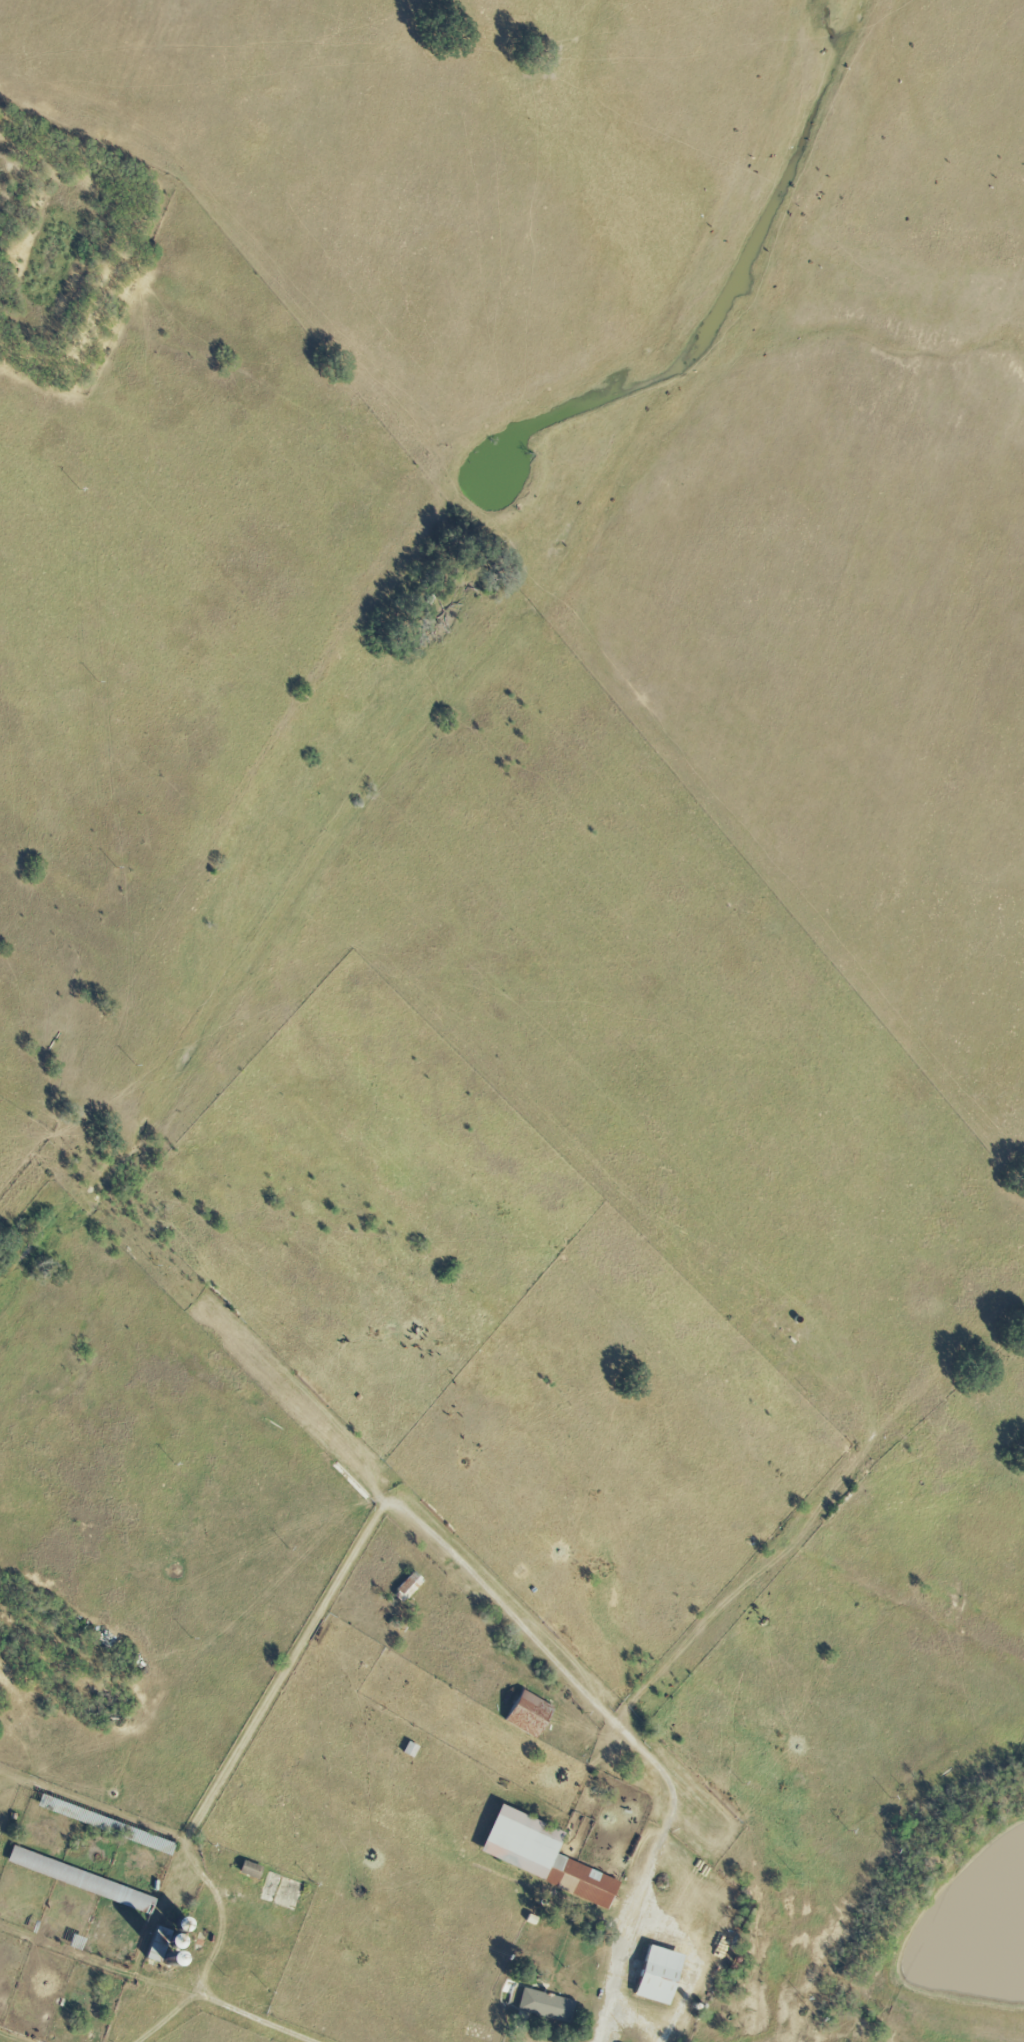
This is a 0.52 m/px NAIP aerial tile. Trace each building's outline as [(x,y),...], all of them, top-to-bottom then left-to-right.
[(405,1599),(423,1580),(412,1571),(395,1589),(405,1599)] [(502,1719),(533,1737),(551,1706),(520,1688),(502,1719)] [(554,1855),(563,1830),(495,1804),(478,1851),(499,1859),(502,1852),(510,1855),(505,1867),(609,1906),(619,1879),(554,1855)] [(631,1995),(666,2005),(681,1954),(646,1944),(631,1995)] [(516,2009),(565,2020),(570,1998),(521,1988),(516,2009)]
